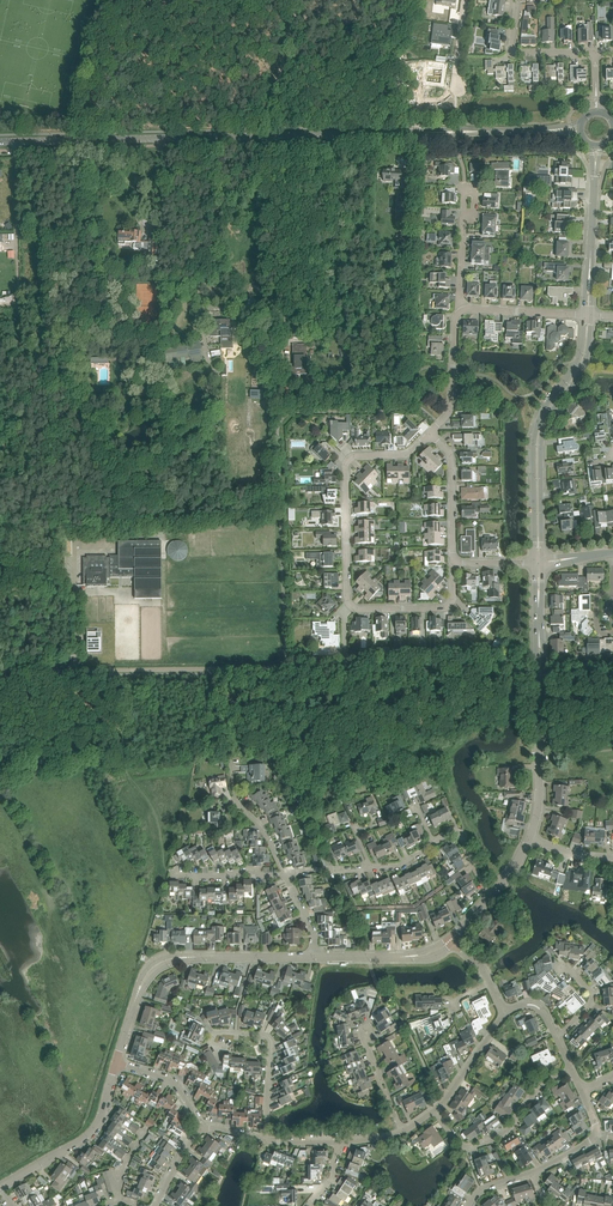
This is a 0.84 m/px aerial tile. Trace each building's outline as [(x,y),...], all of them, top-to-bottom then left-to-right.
[(503,17),(504,17),(506,1),(505,1),(500,0),(489,0),(488,13),(487,15),(501,16),(503,17)] [(527,11),(525,11),(524,17),(521,34),(522,34),(521,36),(522,36),(522,39),(521,39),(521,45),(526,45),(536,45),(536,36),(527,35),(527,31),(529,31),(529,25),(528,25),(529,17),(530,18),(531,13),(535,13),(535,7),(527,7),(527,11)] [(548,31),(543,31),(543,42),(554,42),(553,31),(554,31),(554,30),(553,30),(553,18),(547,18),(548,31)] [(579,44),(586,44),(587,44),(587,43),(587,41),(592,41),(591,23),(592,23),(592,22),(587,22),(587,25),(580,26),(580,29),(579,29),(579,32),(579,44)] [(433,23),(431,44),(450,46),(451,38),(450,38),(450,36),(451,36),(452,31),(448,30),(449,25),(443,25),(437,25),(437,24),(433,23)] [(564,44),(566,44),(568,44),(568,42),(572,42),(571,26),(567,26),(567,27),(565,27),(564,28),(563,30),(561,30),(561,33),(561,39),(564,39),(564,44)] [(605,26),(599,26),(599,32),(599,42),(604,42),(603,42),(603,41),(612,41),(612,29),(605,29),(605,26)] [(492,54),(493,51),(500,52),(501,42),(499,41),(500,37),(498,36),(498,31),(489,30),(488,30),(487,35),(490,36),(488,44),(490,45),(490,50),(485,49),(485,53),(490,54),(492,54)] [(493,60),(485,60),(485,71),(487,71),(488,74),(493,74),(493,72),(496,72),(496,75),(502,75),(502,77),(508,77),(508,86),(504,86),(504,91),(514,91),(513,77),(514,72),(514,71),(514,72),(513,72),(513,65),(508,66),(508,67),(495,67),(496,70),(494,70),(493,70),(493,60)] [(425,65),(423,81),(444,84),(446,68),(444,67),(444,63),(431,62),(430,65),(425,65)] [(557,66),(545,66),(546,81),(550,81),(552,76),(558,76),(558,85),(554,85),(554,90),(564,90),(563,76),(564,70),(563,70),(563,64),(558,65),(557,66)] [(527,66),(520,66),(521,74),(527,74),(527,76),(533,76),(533,78),(533,85),(529,85),(529,91),(539,91),(538,76),(539,71),(538,71),(538,65),(533,65),(533,66),(527,66)] [(578,65),(570,65),(570,73),(570,76),(576,76),(576,81),(586,81),(586,69),(582,69),(578,69),(578,65)] [(435,162),(435,167),(440,167),(440,171),(439,171),(438,176),(450,177),(450,173),(454,174),(455,165),(453,163),(447,163),(445,163),(444,164),(442,163),(435,162)] [(555,170),(555,176),(556,176),(556,183),(565,184),(565,182),(570,183),(571,177),(572,177),(572,171),(571,171),(571,165),(566,164),(566,163),(562,162),(562,164),(557,164),(556,170),(555,170)] [(491,170),(496,170),(495,181),(495,187),(508,187),(509,181),(509,176),(509,173),(508,173),(508,170),(509,170),(509,163),(491,163),(491,170)] [(479,164),(470,164),(470,172),(479,172),(479,164)] [(383,174),(382,179),(384,179),(384,181),(392,181),(392,180),(395,180),(399,180),(399,189),(405,189),(406,175),(400,174),(400,171),(395,170),(395,169),(395,170),(391,170),(391,169),(391,170),(384,170),(384,174),(383,174)] [(442,203),(451,204),(451,203),(456,203),(456,201),(457,201),(457,197),(456,197),(456,195),(452,195),(452,194),(451,193),(452,189),(446,188),(445,190),(440,190),(440,195),(442,195),(442,203)] [(553,202),(552,208),(565,209),(567,209),(570,209),(570,202),(570,201),(571,199),(572,199),(577,199),(578,193),(577,192),(567,192),(567,193),(565,193),(565,192),(556,191),(556,194),(553,194),(553,199),(556,199),(556,202),(553,202)] [(498,194),(491,194),(491,198),(483,198),(483,207),(487,207),(495,208),(495,203),(498,203),(498,194)] [(450,217),(450,211),(442,211),(442,217),(441,225),(454,225),(455,217),(450,217)] [(481,225),(495,226),(496,219),(497,219),(497,215),(484,214),(483,222),(482,222),(482,223),(481,224),(481,225)] [(551,215),(550,221),(557,222),(556,223),(556,226),(555,226),(555,232),(560,232),(561,233),(562,233),(567,233),(567,225),(568,225),(569,224),(569,222),(570,216),(557,215),(557,216),(551,215)] [(482,228),(483,228),(482,236),(496,236),(496,232),(495,232),(495,226),(481,225),(481,226),(481,227),(482,227),(482,228)] [(156,261),(157,249),(158,249),(158,240),(150,239),(149,242),(139,241),(140,232),(130,231),(130,232),(119,232),(118,244),(125,245),(125,241),(135,242),(134,248),(149,249),(148,260),(156,261)] [(430,234),(429,242),(436,242),(436,240),(439,241),(440,241),(440,245),(444,245),(444,246),(448,246),(448,245),(452,246),(452,241),(453,241),(453,237),(452,237),(453,233),(448,233),(448,232),(444,232),(444,233),(440,232),(440,237),(439,237),(436,236),(436,235),(430,234)] [(555,252),(554,253),(555,254),(555,255),(556,255),(557,255),(557,256),(567,257),(568,251),(568,248),(568,244),(567,244),(567,240),(566,240),(567,238),(559,237),(559,243),(558,243),(557,250),(556,250),(556,251),(555,251),(555,252)] [(470,253),(489,254),(489,250),(488,248),(486,247),(486,246),(486,244),(486,243),(473,242),(472,247),(472,250),(471,250),(471,251),(470,252),(470,253)] [(438,266),(450,267),(451,253),(440,253),(439,257),(438,257),(437,257),(437,258),(436,258),(436,259),(435,260),(435,264),(435,265),(436,265),(436,266),(437,266),(438,266)] [(470,253),(470,254),(470,255),(471,256),(471,257),(472,257),(472,259),(471,264),(485,265),(485,260),(488,260),(489,254),(470,253)] [(557,274),(557,280),(563,280),(563,279),(568,280),(568,273),(567,272),(567,270),(568,270),(569,268),(565,268),(565,264),(544,263),(544,267),(547,268),(547,271),(554,271),(554,272),(555,272),(555,273),(556,274),(557,274)] [(439,287),(450,288),(451,279),(445,279),(446,274),(430,273),(430,283),(439,283),(439,287)] [(476,298),(477,298),(478,297),(478,296),(479,281),(472,280),(472,283),(468,282),(467,296),(474,296),(474,297),(474,298),(475,298),(476,298)] [(486,285),(485,298),(491,298),(491,299),(492,299),(492,300),(493,300),(493,301),(494,301),(494,300),(495,300),(496,300),(496,299),(496,298),(497,282),(490,281),(490,285),(486,285)] [(514,300),(514,298),(515,287),(508,287),(508,286),(504,286),(503,299),(509,299),(509,300),(510,300),(510,301),(511,301),(512,301),(513,301),(514,300)] [(532,288),(527,288),(526,288),(526,287),(522,286),(521,300),(527,300),(527,301),(528,301),(528,302),(529,302),(530,302),(531,302),(531,301),(532,301),(532,298),(532,288)] [(556,297),(556,304),(567,305),(567,294),(573,294),(573,288),(566,288),(559,287),(559,288),(548,287),(548,295),(550,297),(556,297)] [(434,294),(433,299),(435,299),(435,308),(449,309),(449,295),(434,294)] [(443,323),(444,316),(427,315),(427,321),(431,321),(431,322),(431,323),(432,324),(432,325),(433,325),(434,326),(435,326),(435,329),(443,330),(443,328),(444,328),(445,327),(446,326),(446,325),(445,324),(444,323),(443,323)] [(492,321),(485,320),(484,330),(485,330),(485,336),(489,336),(489,337),(490,337),(490,338),(491,339),(492,340),(492,341),(494,341),(495,342),(498,342),(498,332),(502,332),(502,323),(494,322),(492,322),(492,321)] [(511,322),(507,322),(506,335),(511,335),(510,338),(513,338),(512,343),(522,344),(523,332),(518,331),(518,326),(519,326),(520,321),(514,320),(514,323),(511,323),(511,322)] [(215,322),(211,322),(212,331),(212,337),(221,336),(220,321),(215,321),(215,322)] [(226,321),(220,321),(221,336),(221,348),(224,348),(233,348),(233,336),(233,330),(230,330),(229,321),(226,321)] [(477,335),(478,321),(473,321),(473,322),(464,321),(463,333),(470,333),(470,334),(477,335)] [(527,322),(527,323),(526,333),(533,333),(533,338),(538,338),(538,341),(543,341),(544,329),(540,329),(540,324),(536,324),(536,322),(527,322)] [(547,336),(546,337),(547,339),(546,351),(548,351),(551,351),(555,348),(555,343),(557,343),(560,341),(561,336),(565,337),(567,335),(570,339),(573,339),(574,329),(569,329),(566,326),(561,325),(560,327),(558,325),(557,327),(555,325),(551,325),(548,328),(547,336)] [(442,344),(443,337),(428,336),(428,342),(430,344),(431,344),(431,355),(443,355),(444,344),(442,344)] [(253,337),(252,353),(260,353),(260,337),(253,337)] [(196,344),(164,349),(166,360),(190,357),(192,366),(204,364),(200,339),(196,340),(196,344)] [(296,359),(282,359),(282,368),(290,368),(290,366),(306,366),(306,345),(303,345),(303,339),(295,339),(295,353),(296,353),(296,359)] [(341,356),(345,356),(344,354),(345,354),(344,353),(349,352),(348,348),(344,349),(343,348),(339,349),(341,356)] [(571,417),(571,419),(576,418),(576,419),(577,419),(577,418),(580,418),(580,419),(580,420),(580,421),(581,421),(581,422),(582,422),(583,422),(586,422),(584,404),(580,405),(580,404),(577,404),(567,405),(568,415),(570,415),(572,416),(571,417)] [(600,430),(594,431),(595,442),(606,440),(605,434),(609,434),(608,426),(606,413),(602,414),(601,414),(602,423),(603,422),(604,426),(599,427),(600,430)] [(473,427),(473,416),(461,416),(461,422),(452,422),(452,427),(473,427)] [(410,442),(409,441),(413,437),(414,437),(416,435),(415,435),(419,432),(418,432),(418,430),(419,430),(415,427),(416,426),(414,424),(413,425),(409,420),(404,425),(410,430),(410,432),(405,437),(404,436),(394,436),(394,443),(397,443),(397,446),(397,447),(404,447),(405,446),(407,445),(406,444),(408,441),(409,442),(410,442)] [(332,422),(330,422),(330,429),(331,436),(337,441),(339,441),(341,439),(341,440),(342,438),(343,437),(343,434),(348,434),(348,430),(347,423),(338,423),(338,422),(332,422)] [(359,428),(351,425),(351,430),(351,437),(355,437),(355,441),(352,444),(352,447),(358,447),(358,446),(360,446),(364,446),(369,446),(369,442),(372,442),(372,437),(369,437),(364,437),(361,437),(359,437),(359,430),(359,428)] [(376,433),(376,443),(381,443),(381,444),(390,444),(390,433),(376,433)] [(464,435),(452,435),(453,439),(454,441),(464,441),(464,445),(468,445),(468,449),(478,449),(478,441),(479,441),(481,438),(481,435),(473,435),(473,434),(464,435)] [(576,444),(575,444),(575,441),(574,441),(573,437),(558,439),(559,444),(560,444),(561,446),(557,447),(557,446),(558,454),(558,453),(576,451),(577,450),(578,450),(578,449),(579,449),(579,448),(579,447),(579,446),(578,446),(578,445),(577,445),(576,444)] [(312,452),(321,460),(322,459),(325,462),(331,456),(325,450),(327,449),(330,446),(327,442),(323,442),(320,445),(319,444),(317,447),(316,447),(315,446),(314,446),(313,447),(312,448),(311,449),(311,450),(312,451),(312,452)] [(423,463),(421,465),(424,468),(437,454),(434,457),(430,452),(432,449),(429,446),(418,458),(423,463)] [(473,453),(460,453),(460,459),(461,459),(461,460),(462,460),(462,463),(472,463),(472,458),(475,458),(475,457),(478,457),(478,453),(473,453)] [(424,468),(427,471),(430,469),(434,473),(435,472),(438,474),(443,474),(443,475),(443,468),(441,466),(443,465),(438,460),(440,457),(437,454),(424,468)] [(572,463),(574,462),(574,459),(574,458),(563,460),(564,464),(557,465),(558,474),(563,473),(563,474),(568,474),(568,472),(573,472),(572,463)] [(323,480),(314,480),(314,483),(329,483),(329,482),(330,482),(331,483),(332,482),(336,482),(336,474),(337,473),(335,471),(337,468),(336,468),(337,467),(336,467),(336,465),(335,465),(334,464),(329,469),(320,469),(320,474),(323,477),(324,477),(324,478),(323,479),(323,480)] [(379,475),(367,464),(364,468),(367,470),(362,475),(360,472),(373,486),(377,482),(375,480),(379,475)] [(394,483),(398,483),(398,464),(398,467),(391,467),(391,464),(387,464),(387,479),(394,479),(394,483)] [(402,464),(398,464),(398,483),(398,479),(405,479),(405,483),(409,483),(409,467),(402,467),(402,464)] [(600,467),(602,484),(606,483),(606,481),(612,480),(612,471),(612,469),(605,470),(604,466),(600,467)] [(592,468),(588,468),(590,485),(602,484),(600,467),(594,467),(594,471),(592,471),(592,468)] [(472,470),(461,470),(462,478),(462,481),(465,481),(476,481),(476,474),(472,470)] [(373,486),(360,472),(357,475),(359,478),(354,483),(366,494),(369,491),(366,488),(371,483),(373,486)] [(575,494),(573,479),(568,480),(568,479),(552,481),(553,489),(561,488),(562,489),(561,491),(562,494),(569,493),(569,495),(575,494)] [(325,504),(335,504),(335,500),(337,499),(336,494),(337,494),(337,490),(330,490),(330,487),(307,487),(307,490),(307,492),(321,492),(322,492),(322,496),(323,496),(325,504)] [(440,487),(424,487),(424,491),(428,491),(428,498),(443,498),(443,494),(440,494),(440,487)] [(464,492),(462,492),(462,499),(463,499),(463,502),(467,502),(467,499),(480,499),(480,493),(484,493),(487,493),(487,487),(481,487),(481,488),(474,488),(467,488),(464,488),(464,492)] [(358,510),(355,510),(355,514),(363,514),(363,516),(369,516),(369,514),(370,514),(370,508),(370,507),(374,507),(374,502),(373,502),(373,499),(364,499),(364,503),(358,503),(358,508),(358,510)] [(556,515),(557,519),(574,517),(572,504),(559,506),(560,514),(556,515)] [(440,512),(440,505),(424,505),(424,509),(428,509),(428,516),(431,516),(436,516),(443,516),(443,512),(440,512)] [(589,508),(580,509),(581,511),(581,516),(582,520),(590,519),(590,523),(594,522),(593,511),(592,505),(588,506),(589,508)] [(472,506),(462,506),(462,517),(475,517),(475,512),(480,512),(489,512),(489,506),(480,506),(480,508),(475,508),(475,506),(472,506)] [(318,511),(312,511),(312,516),(318,516),(318,518),(322,518),(322,525),(332,525),(332,516),(335,516),(335,511),(332,511),(318,511)] [(597,511),(593,511),(594,522),(595,528),(599,528),(599,524),(601,524),(602,527),(607,527),(606,512),(598,513),(597,511)] [(574,517),(557,519),(557,523),(561,522),(562,531),(564,530),(565,532),(564,532),(564,533),(570,532),(570,531),(569,532),(569,530),(573,529),(572,521),(574,521),(574,517)] [(359,528),(355,528),(355,532),(359,532),(371,532),(371,525),(374,525),(374,521),(373,521),(368,521),(359,521),(359,526),(359,528)] [(440,529),(440,522),(424,523),(424,527),(428,527),(428,533),(444,533),(444,529),(440,529)] [(462,541),(461,541),(461,553),(467,553),(467,551),(475,551),(475,530),(466,530),(466,542),(462,542),(462,541)] [(331,536),(331,532),(316,532),(316,538),(324,538),(324,546),(336,546),(336,536),(331,536)] [(359,539),(355,539),(355,543),(371,543),(371,536),(374,536),(374,532),(371,532),(359,532),(359,539)] [(444,534),(444,533),(428,533),(425,534),(425,538),(428,538),(428,545),(444,545),(444,540),(440,540),(440,534),(444,534)] [(482,540),(482,551),(491,551),(491,550),(497,550),(497,548),(498,547),(498,543),(497,543),(497,539),(491,539),(491,536),(485,536),(485,539),(482,540)] [(87,558),(83,558),(83,585),(87,585),(87,587),(107,587),(107,585),(111,585),(110,577),(135,577),(135,599),(162,598),(161,541),(118,541),(118,556),(110,556),(110,558),(106,558),(106,556),(87,556),(87,558)] [(187,560),(187,542),(169,541),(168,559),(187,560)] [(375,555),(375,550),(359,551),(359,558),(355,558),(356,562),(371,562),(371,555),(375,555)] [(434,551),(425,551),(425,557),(429,557),(429,566),(438,566),(438,562),(444,562),(444,558),(441,558),(440,557),(440,551),(439,551),(434,551)] [(320,553),(317,553),(317,558),(319,558),(319,567),(324,567),(333,567),(333,561),(333,558),(335,558),(335,553),(320,553)] [(587,577),(583,577),(584,587),(583,587),(583,589),(583,592),(588,592),(587,581),(595,581),(594,579),(603,579),(603,580),(603,569),(595,569),(595,571),(593,571),(593,570),(587,570),(587,577)] [(425,578),(439,591),(442,588),(439,586),(444,581),(433,570),(430,573),(432,576),(428,580),(425,578)] [(370,574),(367,571),(356,582),(361,587),(358,590),(361,592),(372,581),(367,576),(370,574)] [(498,584),(494,584),(494,581),(493,581),(493,573),(494,573),(494,572),(483,572),(483,586),(483,589),(490,588),(490,597),(499,597),(498,584)] [(338,574),(331,574),(324,574),(324,588),(331,588),(331,584),(338,582),(338,574)] [(577,588),(583,587),(584,587),(583,577),(579,577),(579,575),(575,575),(575,574),(561,574),(562,578),(562,580),(559,580),(559,586),(577,586),(577,588)] [(471,575),(462,575),(462,587),(467,586),(467,590),(471,590),(476,590),(476,586),(479,586),(479,583),(479,576),(471,576),(471,575)] [(375,578),(372,581),(361,592),(361,593),(364,590),(369,595),(366,597),(369,600),(370,599),(371,599),(378,591),(382,591),(382,593),(383,593),(383,586),(375,578)] [(439,591),(425,578),(422,581),(425,583),(420,588),(424,593),(421,592),(421,598),(419,598),(419,599),(429,599),(430,598),(431,599),(434,596),(432,594),(436,589),(439,591)] [(404,596),(411,596),(411,580),(406,580),(406,584),(400,584),(400,596),(400,600),(404,600),(404,596)] [(388,587),(386,587),(386,592),(389,592),(389,600),(393,600),(393,596),(400,596),(400,584),(400,581),(395,581),(395,584),(388,584),(388,587)] [(326,595),(317,604),(322,609),(323,607),(326,610),(324,612),(327,615),(336,606),(337,605),(326,595)] [(571,610),(571,615),(582,614),(582,611),(591,611),(591,595),(579,595),(579,609),(577,609),(577,610),(571,610)] [(563,596),(550,596),(550,608),(555,608),(555,610),(554,610),(554,615),(552,615),(563,615),(563,596)] [(471,613),(469,616),(479,626),(482,629),(488,623),(489,621),(490,619),(491,617),(491,614),(492,614),(493,614),(493,608),(478,608),(478,609),(475,609),(475,611),(473,612),(471,613)] [(582,616),(582,614),(571,615),(571,621),(576,621),(581,625),(582,625),(582,629),(580,630),(585,635),(589,635),(592,632),(592,629),(588,626),(587,626),(587,623),(590,621),(586,618),(582,618),(581,619),(580,618),(582,616)] [(563,615),(552,615),(555,615),(555,617),(550,617),(550,625),(553,625),(553,633),(559,633),(559,625),(563,625),(563,617),(562,617),(562,615),(563,615)] [(448,616),(448,636),(453,631),(466,630),(470,627),(466,623),(453,623),(453,616),(448,616)] [(376,625),(372,625),(373,630),(373,632),(376,632),(382,632),(382,638),(387,638),(387,632),(387,617),(376,617),(376,625)] [(405,629),(405,617),(396,617),(396,629),(396,635),(399,635),(399,631),(401,631),(401,629),(405,629)] [(435,631),(441,631),(441,619),(437,619),(436,618),(436,617),(430,617),(430,621),(427,621),(426,621),(426,631),(430,631),(430,632),(431,632),(431,633),(432,633),(433,633),(434,633),(434,632),(435,632),(435,631)] [(352,626),(351,626),(351,631),(355,631),(355,632),(361,632),(361,631),(369,630),(373,630),(372,625),(369,625),(369,618),(365,618),(361,618),(356,618),(356,622),(352,622),(352,626)] [(421,631),(420,618),(412,618),(412,631),(421,631)] [(340,635),(336,635),(332,635),(332,630),(336,630),(335,622),(327,622),(327,623),(321,623),(321,622),(314,622),(314,625),(314,628),(314,630),(316,631),(315,632),(316,633),(316,634),(317,634),(318,634),(319,634),(320,635),(322,635),(323,644),(325,644),(325,646),(335,646),(337,648),(340,648),(340,635)] [(87,629),(87,653),(101,653),(101,632),(88,632),(88,629),(87,629)] [(493,645),(493,646),(493,647),(493,649),(494,649),(495,650),(501,650),(505,641),(500,636),(495,641),(494,642),(494,643),(493,644),(493,645)] [(559,640),(551,640),(551,645),(552,645),(552,653),(555,653),(555,654),(562,653),(562,645),(563,645),(563,641),(574,640),(574,637),(571,637),(559,637),(559,640)] [(600,652),(605,652),(604,638),(604,639),(599,639),(594,639),(594,640),(592,640),(592,638),(588,638),(588,644),(587,644),(587,654),(600,654),(600,652)] [(605,651),(612,651),(612,639),(612,638),(604,638),(605,652),(605,651)] [(224,758),(214,759),(215,765),(221,764),(221,769),(225,768),(224,758)] [(265,766),(250,766),(250,781),(265,781),(265,766)] [(501,777),(501,787),(517,787),(517,779),(511,779),(511,769),(498,769),(498,777),(501,777)] [(211,788),(213,796),(221,795),(220,787),(226,786),(225,776),(218,777),(219,778),(209,780),(211,788)] [(402,782),(395,785),(398,792),(401,790),(406,799),(409,797),(406,791),(405,788),(402,782)] [(416,787),(410,790),(413,796),(414,798),(417,796),(419,799),(421,804),(429,800),(429,799),(436,796),(433,789),(426,793),(421,784),(416,787)] [(556,792),(556,796),(566,797),(566,792),(569,792),(569,787),(560,786),(558,786),(555,786),(554,791),(556,792)] [(259,805),(270,799),(266,794),(264,795),(260,788),(254,792),(256,795),(252,797),(254,801),(257,799),(260,805),(259,805)] [(513,797),(510,811),(522,813),(523,809),(525,809),(526,802),(517,800),(518,797),(522,797),(522,792),(504,792),(504,797),(513,797)] [(406,808),(402,801),(400,795),(392,799),(394,803),(386,807),(391,818),(399,814),(398,811),(403,809),(406,808)] [(566,801),(566,797),(556,796),(556,800),(553,800),(553,805),(567,806),(568,802),(566,801)] [(376,813),(375,810),(376,809),(373,800),(372,797),(367,799),(367,802),(358,805),(361,814),(370,810),(372,815),(376,813)] [(268,816),(269,816),(280,812),(274,802),(272,803),(270,799),(259,805),(262,809),(265,808),(268,813),(271,811),(273,814),(268,816)] [(448,821),(451,820),(446,808),(437,812),(442,822),(447,820),(448,821)] [(405,811),(407,818),(413,815),(410,809),(405,811)] [(220,811),(215,811),(215,813),(208,813),(209,823),(217,823),(217,826),(224,826),(224,817),(220,817),(220,811)] [(510,815),(507,815),(505,823),(514,825),(515,821),(523,823),(525,816),(522,815),(522,813),(510,811),(510,815)] [(275,829),(287,826),(285,820),(282,820),(280,812),(269,816),(269,817),(273,815),(274,818),(270,820),(271,824),(274,823),(276,829),(275,829)] [(346,812),(338,815),(337,812),(328,816),(331,824),(325,826),(328,834),(336,832),(334,826),(349,821),(346,812)] [(437,824),(442,822),(437,812),(429,816),(435,827),(438,826),(437,824)] [(553,821),(552,825),(561,828),(563,824),(565,825),(567,820),(553,815),(551,820),(553,821)] [(385,818),(378,820),(380,827),(387,824),(385,818)] [(414,832),(410,834),(415,845),(415,844),(419,842),(420,842),(420,841),(422,840),(420,835),(424,833),(421,827),(420,823),(412,827),(414,832)] [(561,828),(552,825),(551,829),(549,828),(547,833),(550,835),(552,835),(560,838),(562,834),(560,833),(561,828)] [(288,830),(287,826),(275,829),(276,834),(280,833),(282,839),(286,838),(287,841),(293,839),(290,829),(288,830)] [(251,830),(244,830),(244,837),(246,837),(246,841),(247,841),(259,841),(259,833),(251,833),(251,830)] [(590,843),(594,843),(595,833),(590,833),(590,831),(585,830),(584,845),(590,845),(590,843)] [(402,837),(397,840),(401,848),(406,846),(407,849),(415,845),(410,834),(409,832),(406,833),(406,835),(407,838),(403,840),(402,837)] [(600,834),(595,833),(594,843),(598,844),(598,846),(603,846),(604,843),(604,841),(605,832),(600,832),(600,834)] [(385,844),(381,845),(385,855),(393,851),(391,846),(397,843),(393,834),(387,836),(388,838),(384,840),(385,844)] [(288,855),(300,852),(298,846),(295,846),(293,839),(287,841),(288,844),(283,846),(284,850),(287,849),(289,855),(288,855)] [(348,841),(342,844),(347,854),(353,851),(354,854),(358,852),(356,848),(359,846),(357,840),(349,843),(348,841)] [(341,842),(328,848),(331,854),(334,852),(336,856),(342,853),(343,857),(348,855),(347,854),(342,844),(341,842)] [(378,858),(385,855),(381,845),(377,847),(374,842),(367,845),(368,846),(372,855),(371,853),(374,851),(378,858)] [(447,844),(441,849),(440,849),(444,856),(443,856),(443,857),(446,861),(459,852),(453,844),(449,847),(447,844)] [(195,847),(189,850),(194,859),(196,862),(202,859),(198,853),(197,850),(197,846),(195,847)] [(213,846),(207,850),(209,853),(214,862),(220,859),(215,850),(213,846)] [(194,859),(189,850),(187,847),(182,850),(187,859),(189,862),(194,859)] [(203,847),(197,850),(198,853),(202,859),(203,862),(209,859),(209,860),(210,860),(203,847)] [(228,847),(222,850),(224,853),(229,861),(228,861),(229,862),(230,861),(231,862),(233,863),(236,861),(230,850),(228,847)] [(235,847),(230,850),(236,861),(236,862),(242,859),(242,860),(242,859),(235,847)] [(215,850),(220,859),(221,862),(223,861),(223,862),(226,863),(228,861),(229,861),(224,853),(222,850),(219,851),(218,848),(215,850)] [(177,854),(174,856),(177,862),(182,860),(183,862),(187,859),(182,850),(176,853),(177,854)] [(301,856),(300,852),(288,855),(290,860),(293,859),(295,865),(294,865),(299,864),(300,867),(306,865),(303,855),(301,856)] [(451,874),(453,876),(458,872),(465,867),(461,861),(463,860),(457,853),(459,852),(446,861),(450,858),(454,864),(451,866),(455,871),(451,874)] [(253,863),(247,863),(249,866),(253,866),(261,866),(261,863),(269,863),(269,855),(266,855),(256,855),(256,859),(253,859),(253,863)] [(550,877),(553,870),(554,867),(552,866),(546,864),(536,861),(532,874),(538,876),(539,873),(550,877)] [(427,864),(422,866),(427,876),(431,874),(432,876),(437,874),(432,864),(432,865),(428,867),(427,864)] [(421,879),(427,876),(422,866),(422,867),(417,870),(421,880),(422,880),(421,879)] [(416,883),(421,880),(417,870),(416,870),(417,871),(411,874),(416,883)] [(589,871),(584,870),(580,870),(579,872),(571,871),(570,882),(578,884),(578,887),(587,888),(589,871)] [(411,872),(405,875),(410,886),(416,883),(411,874),(411,872)] [(463,889),(473,882),(467,874),(462,878),(458,872),(453,876),(451,877),(453,881),(456,879),(463,889)] [(565,875),(559,872),(556,884),(563,886),(565,875)] [(312,879),(311,875),(305,876),(304,876),(304,879),(300,880),(301,887),(313,886),(313,885),(312,886),(311,879),(312,879)] [(396,875),(391,878),(398,891),(400,896),(406,893),(400,879),(399,879),(399,878),(397,875),(396,875)] [(412,890),(410,886),(405,875),(405,876),(400,879),(406,893),(412,890)] [(389,878),(383,881),(389,893),(395,890),(389,878)] [(593,887),(592,897),(596,897),(601,898),(600,901),(605,902),(606,899),(607,889),(604,889),(605,880),(596,879),(595,887),(593,887)] [(252,880),(244,880),(244,897),(244,892),(250,892),(250,896),(255,896),(255,884),(252,884),(252,880)] [(362,896),(354,880),(351,882),(350,881),(344,884),(350,896),(354,894),(354,895),(360,893),(362,896)] [(363,898),(369,896),(363,884),(362,884),(360,880),(355,882),(355,880),(354,880),(362,896),(362,897),(363,898)] [(370,898),(376,895),(369,881),(363,884),(369,896),(369,897),(370,898)] [(383,896),(377,882),(371,885),(369,881),(376,895),(377,899),(383,896)] [(377,882),(383,896),(389,893),(383,881),(377,883),(377,882)] [(179,900),(179,895),(179,885),(179,882),(170,882),(170,892),(175,892),(175,896),(174,896),(174,900),(179,900)] [(266,890),(268,896),(281,890),(280,888),(278,889),(276,885),(276,886),(274,882),(267,886),(268,889),(266,890)] [(463,889),(461,889),(467,897),(465,899),(467,903),(470,901),(469,900),(472,898),(469,895),(477,890),(472,883),(473,882),(463,889)] [(186,885),(186,899),(189,899),(189,902),(193,902),(193,907),(197,907),(197,897),(194,897),(194,887),(186,887),(186,885)] [(226,892),(226,897),(226,904),(231,904),(231,900),(237,900),(237,897),(237,885),(237,888),(229,888),(229,892),(226,892)] [(313,886),(301,887),(301,888),(303,887),(304,894),(323,891),(324,891),(323,888),(321,889),(313,890),(313,886)] [(200,897),(197,897),(197,907),(203,907),(203,901),(208,901),(208,889),(208,890),(200,890),(200,897)] [(219,904),(226,904),(226,897),(226,892),(226,896),(223,896),(223,889),(215,889),(215,903),(219,903),(219,904)] [(268,896),(269,897),(271,901),(281,897),(279,893),(282,892),(281,890),(268,896)] [(306,894),(306,897),(307,901),(317,900),(316,895),(324,894),(323,891),(304,894),(306,894)] [(271,901),(273,907),(286,901),(285,899),(282,900),(281,897),(271,901)] [(325,898),(317,900),(307,901),(309,901),(310,908),(314,907),(315,912),(322,912),(326,911),(325,907),(326,907),(326,901),(325,898)] [(447,903),(451,912),(456,910),(452,902),(451,900),(447,903)] [(456,900),(452,902),(456,910),(456,911),(461,909),(456,900)] [(271,914),(276,912),(286,907),(284,904),(287,903),(286,901),(273,907),(269,909),(271,914)] [(434,914),(431,915),(429,916),(424,903),(420,905),(425,920),(426,920),(429,919),(430,921),(433,920),(436,928),(444,924),(439,913),(440,914),(435,916),(434,914)] [(421,922),(426,920),(425,920),(420,905),(416,909),(409,909),(410,913),(418,913),(421,922)] [(286,907),(276,912),(278,918),(291,912),(290,909),(288,911),(286,907)] [(443,911),(439,913),(444,924),(444,923),(451,920),(446,907),(442,908),(443,911)] [(401,914),(410,913),(409,909),(396,910),(396,923),(401,923),(401,914)] [(322,916),(318,916),(318,924),(322,924),(330,924),(330,917),(333,917),(333,911),(326,911),(322,912),(322,916)] [(278,918),(275,919),(279,928),(288,924),(286,921),(291,918),(290,915),(292,914),(291,912),(278,918)] [(155,934),(154,943),(160,943),(160,942),(167,942),(167,936),(172,936),(172,931),(172,915),(169,915),(169,921),(167,921),(167,931),(160,931),(157,931),(157,934),(155,934)] [(498,917),(488,929),(486,927),(479,935),(488,943),(495,935),(494,934),(504,923),(498,917)] [(387,922),(382,922),(382,925),(382,932),(382,944),(391,944),(391,935),(395,935),(395,927),(387,927),(387,922)] [(240,938),(244,938),(244,927),(244,924),(237,924),(237,927),(234,927),(234,934),(228,934),(228,944),(240,944),(240,938)] [(422,938),(420,924),(416,924),(416,928),(411,928),(412,941),(413,941),(412,939),(422,938)] [(172,936),(172,942),(180,942),(180,944),(186,944),(186,934),(190,934),(190,928),(190,925),(187,925),(187,928),(186,928),(186,931),(174,931),(172,931),(172,936)] [(284,932),(284,944),(299,944),(299,938),(298,938),(298,934),(299,934),(299,929),(294,929),(293,925),(292,925),(290,926),(287,927),(287,932),(284,932)] [(376,928),(370,928),(370,933),(372,933),(372,944),(382,944),(382,932),(382,925),(376,925),(376,928)] [(208,931),(208,939),(212,939),(212,941),(223,941),(223,933),(224,933),(224,927),(212,927),(212,931),(208,931)] [(244,927),(244,938),(244,944),(248,944),(248,940),(252,940),(252,942),(253,942),(253,940),(259,940),(259,927),(244,927)] [(403,942),(412,941),(411,928),(411,927),(402,928),(403,942)] [(208,939),(208,931),(194,931),(194,928),(190,928),(190,934),(194,934),(194,944),(199,944),(199,942),(208,942),(208,939)] [(262,944),(271,944),(271,931),(262,935),(262,944)] [(340,939),(329,939),(329,946),(336,946),(336,949),(334,949),(334,950),(346,950),(346,945),(344,945),(344,939),(340,939)] [(568,959),(570,944),(556,942),(555,950),(560,951),(559,955),(569,956),(568,959)] [(570,944),(568,959),(578,960),(579,955),(583,956),(584,948),(570,946),(570,944)] [(586,964),(586,965),(583,967),(586,970),(584,971),(589,976),(600,966),(599,967),(595,964),(596,963),(593,960),(596,957),(591,951),(587,956),(583,960),(586,963),(586,964)] [(533,976),(528,977),(529,980),(531,988),(549,972),(548,973),(547,972),(545,970),(544,967),(549,966),(548,966),(548,964),(551,963),(549,955),(549,954),(548,954),(547,954),(546,954),(543,957),(543,958),(543,959),(540,960),(539,961),(538,961),(538,962),(534,965),(537,975),(538,979),(534,982),(533,976)] [(600,966),(589,976),(590,975),(597,983),(597,982),(601,987),(612,981),(600,966)] [(254,980),(263,983),(266,974),(261,973),(262,969),(258,967),(255,977),(250,975),(244,996),(249,997),(254,980)] [(284,980),(293,983),(296,974),(291,973),(293,969),(288,967),(284,980)] [(197,984),(200,975),(195,974),(196,970),(192,968),(188,981),(188,983),(195,990),(197,984)] [(221,981),(220,985),(227,987),(229,983),(232,974),(227,973),(228,969),(224,968),(221,979),(220,981),(221,981)] [(270,975),(266,974),(263,983),(271,986),(275,973),(271,971),(270,975)] [(300,975),(296,974),(293,983),(302,986),(306,973),(301,971),(300,975)] [(232,974),(229,983),(236,986),(237,986),(239,986),(242,977),(240,976),(241,973),(237,972),(236,975),(232,974)] [(549,972),(531,988),(531,989),(531,992),(536,988),(538,986),(550,993),(561,983),(556,978),(553,980),(553,979),(554,978),(551,975),(550,976),(548,973),(549,972)] [(204,976),(200,975),(197,984),(205,987),(209,974),(205,973),(204,976)] [(179,984),(175,975),(163,980),(164,983),(161,984),(157,995),(156,995),(155,1000),(166,1003),(168,998),(163,997),(166,988),(167,990),(174,987),(174,986),(179,984)] [(236,986),(234,995),(240,997),(246,978),(242,977),(239,986),(237,986),(236,986)] [(511,984),(503,987),(508,997),(516,994),(518,997),(523,995),(518,984),(517,984),(515,980),(511,982),(511,984)] [(572,995),(576,991),(573,987),(569,985),(568,985),(566,987),(564,985),(566,984),(564,981),(561,983),(550,993),(551,994),(552,993),(553,994),(558,997),(561,999),(564,1002),(572,995)] [(604,998),(612,997),(612,984),(610,984),(611,989),(603,990),(603,993),(603,994),(604,998)] [(545,1003),(547,1000),(549,996),(547,995),(543,998),(541,1000),(543,1002),(545,1003)] [(567,1006),(573,1013),(586,1003),(581,997),(581,996),(580,996),(579,996),(579,997),(578,995),(575,998),(572,995),(564,1002),(561,1004),(563,1007),(565,1004),(567,1006)] [(360,1015),(369,1011),(370,1014),(372,1013),(372,1009),(375,999),(370,997),(368,1001),(366,996),(354,1000),(355,1003),(356,1005),(356,1007),(357,1007),(360,1015)] [(434,1008),(442,1008),(442,1000),(434,1001),(434,997),(422,997),(422,996),(416,996),(416,1007),(434,1007),(434,1008)] [(472,1003),(475,1010),(476,1010),(480,1017),(473,1021),(478,1030),(483,1028),(481,1025),(488,1021),(486,1018),(491,1015),(489,1009),(487,1006),(488,1006),(487,1004),(489,1004),(485,996),(472,1003)] [(604,998),(605,1007),(612,1006),(612,1014),(612,997),(604,998)] [(272,1026),(278,1032),(285,1025),(286,1024),(280,1018),(281,1015),(283,1017),(285,1014),(282,1012),(283,1011),(281,1010),(284,1003),(281,999),(275,1011),(278,1013),(273,1021),(275,1023),(272,1026)] [(361,1017),(360,1015),(357,1007),(356,1007),(356,1005),(355,1003),(346,1006),(347,1011),(343,1013),(337,1009),(335,1013),(346,1020),(348,1017),(349,1016),(350,1019),(351,1018),(352,1021),(361,1017)] [(239,1010),(239,1016),(246,1017),(244,1022),(246,1022),(245,1025),(252,1027),(253,1025),(256,1014),(244,1011),(245,1005),(241,1005),(239,1010)] [(374,1017),(378,1024),(379,1024),(385,1020),(386,1020),(391,1017),(386,1009),(379,1014),(378,1012),(377,1012),(379,1006),(375,1005),(372,1013),(376,1014),(377,1015),(374,1017)] [(173,1009),(162,1006),(161,1010),(172,1014),(173,1009)] [(159,1016),(161,1012),(157,1011),(146,1007),(146,1010),(145,1010),(145,1011),(144,1016),(154,1019),(156,1015),(159,1016)] [(228,1009),(218,1012),(217,1012),(220,1023),(221,1025),(229,1023),(228,1019),(230,1018),(236,1018),(236,1010),(228,1009)] [(261,1025),(263,1025),(264,1019),(266,1020),(269,1022),(275,1011),(271,1009),(268,1015),(257,1012),(256,1014),(253,1025),(260,1027),(261,1025)] [(217,1012),(218,1012),(217,1010),(206,1012),(206,1013),(201,1017),(206,1023),(209,1021),(211,1020),(212,1025),(220,1023),(217,1012)] [(192,1026),(190,1031),(202,1037),(206,1029),(200,1026),(202,1023),(195,1020),(197,1017),(187,1012),(185,1016),(190,1018),(188,1021),(190,1022),(189,1024),(192,1026)] [(610,1021),(601,1012),(598,1015),(596,1014),(594,1017),(592,1015),(590,1017),(600,1027),(605,1022),(607,1024),(610,1021)] [(333,1017),(339,1021),(340,1026),(337,1027),(339,1036),(341,1036),(341,1035),(350,1034),(349,1034),(348,1023),(344,1023),(346,1020),(335,1013),(334,1015),(333,1017)] [(443,1028),(450,1025),(448,1020),(441,1022),(439,1019),(442,1018),(440,1014),(430,1018),(429,1015),(421,1018),(424,1024),(424,1026),(427,1025),(430,1034),(438,1031),(439,1034),(444,1031),(443,1028)] [(153,1024),(154,1019),(144,1016),(141,1025),(150,1028),(150,1029),(155,1031),(157,1025),(153,1024)] [(532,1033),(538,1030),(537,1028),(538,1027),(534,1019),(528,1021),(526,1017),(517,1021),(520,1027),(526,1024),(528,1028),(524,1030),(527,1035),(532,1033)] [(600,1027),(590,1017),(588,1019),(586,1017),(584,1019),(585,1020),(584,1021),(595,1031),(599,1026),(600,1027)] [(388,1023),(386,1020),(385,1020),(379,1024),(378,1024),(376,1026),(381,1033),(388,1028),(391,1033),(398,1028),(395,1023),(393,1025),(391,1021),(388,1023)] [(590,1036),(595,1031),(584,1021),(587,1024),(584,1026),(583,1025),(581,1027),(590,1036)] [(288,1028),(285,1025),(278,1032),(277,1033),(284,1039),(291,1031),(297,1028),(296,1025),(288,1028)] [(472,1027),(460,1033),(463,1041),(466,1046),(474,1043),(472,1038),(477,1036),(473,1028),(472,1027)] [(576,1030),(575,1031),(585,1041),(590,1036),(581,1027),(579,1029),(578,1028),(576,1030)] [(199,1044),(202,1037),(190,1031),(187,1036),(182,1033),(180,1039),(188,1043),(190,1040),(199,1044)] [(573,1035),(568,1040),(578,1049),(586,1041),(585,1041),(575,1031),(574,1032),(572,1034),(573,1035)] [(137,1036),(134,1046),(145,1049),(148,1040),(153,1042),(155,1036),(155,1035),(144,1032),(142,1038),(137,1036)] [(341,1036),(339,1036),(340,1045),(342,1045),(343,1045),(349,1044),(351,1044),(353,1043),(352,1034),(349,1034),(350,1034),(341,1035),(341,1036)] [(392,1035),(384,1040),(386,1043),(377,1048),(380,1053),(383,1051),(385,1054),(394,1049),(389,1041),(394,1038),(392,1035)] [(527,1044),(525,1045),(527,1048),(538,1043),(535,1037),(534,1037),(526,1041),(527,1044)] [(282,1048),(284,1051),(293,1047),(293,1048),(296,1046),(297,1046),(294,1039),(276,1047),(278,1050),(282,1048)] [(458,1040),(449,1044),(452,1049),(452,1051),(457,1049),(460,1055),(468,1051),(466,1046),(463,1041),(459,1043),(458,1040)] [(611,1045),(612,1048),(603,1051),(606,1062),(611,1060),(612,1063),(612,1062),(612,1044),(611,1045)] [(142,1058),(145,1049),(134,1046),(131,1055),(136,1056),(135,1060),(146,1063),(147,1059),(142,1058)] [(296,1046),(293,1048),(293,1047),(284,1051),(287,1058),(296,1054),(298,1053),(299,1053),(296,1046)] [(161,1052),(155,1065),(158,1066),(160,1061),(164,1063),(169,1051),(166,1049),(164,1054),(161,1052)] [(396,1059),(398,1062),(406,1057),(404,1054),(399,1057),(394,1049),(385,1054),(387,1058),(384,1060),(387,1064),(396,1059)] [(447,1056),(441,1059),(443,1065),(448,1075),(454,1072),(452,1069),(454,1068),(453,1065),(452,1064),(453,1064),(451,1059),(455,1057),(452,1051),(452,1049),(447,1051),(449,1055),(447,1056)] [(539,1060),(543,1067),(548,1065),(548,1064),(556,1060),(554,1055),(551,1057),(548,1049),(536,1055),(531,1057),(533,1062),(539,1060)] [(345,1067),(347,1071),(364,1064),(362,1059),(360,1060),(356,1050),(341,1056),(343,1061),(346,1060),(348,1061),(349,1064),(348,1065),(348,1066),(345,1067)] [(506,1056),(500,1051),(497,1055),(490,1050),(485,1058),(491,1063),(494,1059),(501,1064),(506,1056)] [(176,1054),(169,1051),(164,1063),(167,1064),(165,1069),(168,1070),(174,1058),(176,1054)] [(606,1062),(603,1051),(594,1054),(596,1061),(592,1062),(595,1070),(599,1069),(598,1067),(602,1066),(601,1064),(606,1062)] [(515,1062),(520,1056),(518,1054),(514,1052),(509,1058),(515,1062)] [(296,1054),(287,1058),(281,1061),(283,1064),(285,1063),(287,1066),(292,1064),(297,1062),(301,1060),(298,1053),(296,1054)] [(173,1067),(177,1068),(182,1057),(176,1054),(174,1058),(168,1070),(171,1072),(173,1067)] [(225,1067),(230,1068),(231,1058),(232,1055),(224,1054),(223,1066),(223,1070),(224,1070),(225,1067)] [(182,1074),(186,1076),(189,1069),(191,1067),(192,1064),(191,1063),(187,1064),(183,1062),(185,1058),(182,1057),(177,1068),(180,1070),(178,1075),(181,1076),(182,1074)] [(400,1066),(408,1061),(406,1057),(398,1062),(400,1066)] [(239,1058),(231,1058),(230,1068),(234,1068),(234,1071),(237,1071),(239,1058)] [(246,1059),(239,1058),(237,1071),(241,1071),(241,1068),(245,1069),(246,1062),(246,1059)] [(245,1069),(245,1072),(249,1072),(248,1075),(252,1075),(253,1062),(246,1062),(245,1069)] [(260,1063),(253,1062),(252,1075),(252,1078),(255,1078),(256,1075),(262,1076),(263,1070),(260,1070),(260,1064),(260,1063)] [(287,1066),(283,1067),(276,1070),(274,1071),(274,1075),(274,1076),(282,1072),(283,1076),(295,1070),(292,1064),(287,1066)] [(364,1064),(347,1071),(348,1075),(351,1074),(353,1079),(348,1081),(350,1085),(354,1084),(367,1078),(366,1079),(365,1076),(366,1075),(363,1069),(366,1068),(364,1064)] [(435,1065),(430,1067),(432,1070),(435,1078),(440,1076),(442,1079),(440,1080),(442,1083),(445,1081),(445,1080),(450,1078),(448,1075),(443,1065),(436,1068),(435,1065)] [(393,1076),(395,1079),(404,1074),(399,1066),(387,1073),(390,1077),(393,1076)] [(191,1067),(189,1069),(186,1076),(189,1078),(185,1085),(188,1086),(191,1082),(194,1084),(200,1072),(197,1071),(191,1067)] [(203,1074),(200,1072),(194,1084),(197,1085),(195,1090),(198,1092),(201,1085),(207,1076),(203,1074)] [(404,1074),(395,1079),(397,1083),(394,1085),(397,1089),(406,1084),(408,1087),(416,1082),(414,1079),(408,1082),(404,1074)] [(282,1086),(273,1090),(274,1094),(279,1091),(283,1089),(290,1086),(290,1087),(294,1085),(292,1082),(297,1079),(295,1075),(289,1078),(289,1079),(280,1083),(282,1086)] [(198,1092),(195,1097),(198,1099),(200,1094),(204,1096),(210,1085),(212,1081),(208,1079),(209,1077),(207,1076),(201,1085),(198,1092)] [(125,1096),(132,1085),(128,1083),(131,1079),(128,1077),(126,1080),(123,1078),(119,1085),(122,1087),(121,1089),(124,1091),(122,1095),(125,1096)] [(371,1077),(367,1078),(354,1084),(355,1088),(360,1086),(362,1091),(358,1093),(360,1097),(367,1094),(367,1093),(370,1092),(369,1089),(373,1087),(371,1083),(373,1082),(371,1077)] [(130,1094),(133,1096),(140,1084),(137,1083),(135,1087),(132,1085),(125,1096),(128,1098),(130,1094)] [(134,1102),(137,1104),(144,1093),(141,1091),(143,1086),(140,1084),(133,1096),(137,1098),(134,1102)] [(213,1086),(210,1085),(204,1096),(207,1098),(204,1103),(207,1104),(213,1094),(214,1092),(210,1090),(213,1086)] [(507,1094),(504,1097),(511,1102),(514,1099),(517,1101),(520,1096),(521,1096),(524,1091),(515,1085),(508,1094),(507,1094)] [(559,1094),(561,1098),(571,1092),(567,1085),(561,1088),(559,1085),(552,1090),(556,1096),(559,1094)] [(293,1093),(290,1087),(290,1086),(283,1089),(279,1091),(281,1094),(272,1098),(273,1102),(279,1099),(282,1098),(289,1095),(293,1093)] [(419,1093),(411,1096),(416,1106),(420,1105),(421,1108),(426,1106),(422,1096),(425,1095),(425,1094),(421,1086),(417,1088),(419,1093)] [(307,1087),(303,1089),(304,1091),(307,1097),(311,1095),(307,1087)] [(483,1093),(475,1087),(470,1094),(467,1092),(467,1091),(467,1090),(466,1089),(464,1089),(464,1090),(463,1090),(457,1098),(467,1106),(474,1097),(475,1095),(480,1098),(483,1093)] [(155,1102),(158,1104),(162,1097),(159,1095),(162,1090),(159,1089),(156,1093),(153,1091),(153,1092),(146,1102),(147,1102),(149,1104),(151,1100),(155,1102)] [(146,1104),(147,1102),(146,1102),(153,1092),(150,1090),(147,1095),(144,1093),(137,1104),(140,1105),(142,1102),(146,1104)] [(564,1101),(560,1104),(564,1111),(566,1109),(568,1112),(574,1109),(572,1106),(570,1102),(572,1101),(575,1098),(574,1096),(573,1095),(571,1092),(561,1098),(564,1101)] [(602,1096),(612,1103),(612,1094),(609,1092),(607,1095),(605,1093),(603,1096),(602,1096)] [(162,1097),(158,1104),(156,1107),(159,1109),(161,1105),(164,1107),(171,1096),(169,1094),(166,1098),(162,1096),(162,1097)] [(209,1115),(214,1117),(217,1105),(215,1105),(217,1101),(214,1099),(216,1095),(213,1094),(207,1104),(207,1105),(210,1107),(208,1112),(210,1113),(209,1115)] [(282,1098),(279,1099),(280,1103),(271,1107),(273,1110),(292,1101),(289,1095),(282,1098)] [(165,1113),(168,1115),(174,1104),(175,1104),(172,1102),(174,1097),(171,1096),(164,1107),(168,1109),(165,1113)] [(401,1096),(397,1098),(401,1106),(405,1105),(409,1114),(415,1111),(416,1110),(416,1109),(417,1108),(416,1108),(416,1107),(416,1106),(411,1096),(403,1100),(401,1096)] [(602,1096),(601,1099),(598,1097),(596,1100),(602,1104),(600,1107),(606,1112),(612,1111),(607,1108),(611,1102),(612,1103),(602,1096)] [(457,1098),(456,1097),(449,1107),(456,1111),(454,1115),(459,1121),(464,1118),(462,1115),(462,1114),(465,1110),(467,1106),(457,1098)] [(508,1107),(511,1102),(504,1097),(501,1102),(500,1102),(494,1110),(501,1115),(500,1116),(505,1120),(512,1110),(508,1107)] [(529,1111),(530,1112),(536,1119),(545,1113),(544,1111),(549,1107),(543,1098),(537,1103),(538,1104),(529,1111)] [(230,1101),(227,1101),(226,1114),(230,1114),(229,1119),(233,1120),(234,1108),(234,1100),(230,1099),(230,1101)] [(222,1114),(226,1114),(227,1101),(224,1101),(223,1105),(219,1105),(219,1106),(217,1105),(214,1117),(218,1118),(218,1119),(222,1119),(222,1114)] [(169,1122),(171,1124),(178,1113),(175,1111),(177,1106),(175,1104),(174,1104),(168,1115),(167,1116),(171,1118),(169,1122)] [(119,1106),(115,1111),(117,1112),(116,1114),(126,1121),(128,1118),(126,1117),(128,1113),(124,1111),(122,1109),(119,1107),(119,1106)] [(236,1121),(236,1126),(239,1127),(241,1113),(237,1113),(237,1108),(234,1108),(233,1120),(232,1121),(236,1121)] [(243,1122),(247,1122),(248,1109),(245,1109),(244,1113),(241,1113),(239,1127),(243,1127),(243,1122)] [(248,1109),(247,1122),(251,1122),(250,1128),(254,1128),(255,1114),(255,1110),(248,1109)] [(255,1114),(254,1128),(257,1128),(257,1123),(261,1123),(262,1120),(262,1115),(262,1110),(259,1110),(255,1110),(255,1114)] [(575,1111),(567,1115),(571,1122),(570,1123),(572,1127),(574,1126),(583,1121),(585,1120),(580,1112),(577,1114),(575,1111)] [(530,1112),(529,1113),(530,1115),(523,1120),(526,1124),(520,1129),(524,1135),(531,1130),(529,1127),(537,1121),(536,1119),(530,1112)] [(171,1124),(168,1129),(174,1133),(181,1121),(178,1120),(180,1115),(178,1113),(171,1124)] [(111,1120),(112,1120),(114,1122),(114,1121),(119,1125),(122,1127),(124,1124),(126,1121),(116,1114),(111,1120)] [(479,1116),(475,1118),(481,1127),(484,1125),(489,1131),(493,1129),(494,1129),(493,1128),(496,1126),(497,1127),(501,1124),(494,1114),(483,1122),(479,1116)] [(475,1125),(461,1135),(464,1139),(467,1137),(469,1140),(480,1132),(478,1129),(481,1127),(475,1118),(472,1121),(475,1125)] [(181,1121),(174,1133),(181,1136),(183,1133),(183,1132),(190,1121),(187,1119),(184,1123),(181,1121)] [(111,1125),(109,1127),(120,1135),(124,1138),(131,1143),(133,1141),(133,1140),(126,1135),(123,1133),(125,1130),(122,1127),(119,1125),(114,1121),(114,1122),(112,1120),(109,1124),(111,1125)] [(604,1121),(605,1131),(610,1130),(612,1130),(612,1120),(604,1121)] [(583,1121),(574,1126),(572,1127),(577,1135),(587,1128),(583,1121)] [(133,1122),(131,1125),(138,1131),(140,1128),(133,1122)] [(136,1134),(136,1133),(138,1131),(131,1125),(128,1128),(136,1134)] [(434,1147),(443,1141),(432,1126),(426,1130),(427,1132),(418,1138),(417,1137),(413,1141),(412,1140),(412,1141),(411,1142),(413,1145),(419,1142),(424,1148),(431,1143),(434,1147)] [(105,1133),(105,1134),(107,1135),(108,1135),(113,1139),(115,1136),(122,1141),(121,1141),(129,1146),(131,1143),(124,1138),(120,1135),(109,1127),(105,1133)] [(560,1142),(562,1140),(565,1138),(566,1139),(563,1134),(560,1129),(553,1135),(554,1137),(548,1142),(555,1151),(558,1148),(559,1149),(563,1146),(560,1142)] [(566,1131),(563,1134),(566,1139),(568,1141),(571,1139),(566,1131)] [(105,1134),(101,1139),(103,1141),(113,1148),(117,1151),(119,1148),(117,1146),(119,1143),(113,1139),(108,1135),(107,1135),(105,1134)] [(515,1152),(528,1144),(521,1135),(517,1138),(515,1134),(502,1142),(507,1151),(512,1148),(515,1152)] [(208,1143),(205,1146),(213,1152),(219,1144),(224,1148),(226,1145),(219,1139),(216,1142),(208,1136),(205,1141),(208,1143)] [(448,1138),(443,1141),(447,1146),(451,1143),(448,1138)] [(157,1145),(159,1146),(161,1148),(169,1153),(171,1149),(174,1151),(175,1149),(162,1139),(157,1145)] [(103,1141),(99,1147),(105,1152),(107,1153),(109,1149),(111,1151),(113,1148),(103,1141)] [(551,1154),(555,1151),(548,1142),(542,1146),(540,1144),(532,1150),(533,1151),(538,1158),(542,1154),(544,1153),(547,1157),(551,1154)] [(521,1167),(527,1163),(532,1160),(528,1153),(532,1151),(533,1151),(532,1150),(528,1144),(515,1152),(520,1161),(518,1162),(521,1167)] [(90,1147),(85,1155),(89,1158),(92,1160),(93,1161),(99,1154),(102,1156),(105,1152),(99,1147),(96,1145),(93,1150),(90,1147)] [(172,1155),(169,1153),(161,1148),(159,1146),(154,1152),(155,1152),(158,1154),(165,1159),(166,1159),(168,1156),(171,1158),(172,1155)] [(205,1158),(203,1161),(211,1166),(213,1163),(208,1159),(213,1152),(205,1146),(203,1149),(200,1147),(197,1152),(205,1158)] [(366,1154),(368,1155),(370,1150),(368,1147),(361,1147),(360,1151),(356,1150),(355,1153),(350,1151),(349,1155),(364,1160),(366,1154)] [(117,1151),(124,1156),(126,1153),(119,1148),(117,1151)] [(604,1160),(602,1157),(598,1148),(591,1152),(600,1168),(603,1167),(600,1162),(604,1160)] [(272,1160),(270,1164),(277,1167),(282,1151),(283,1152),(283,1151),(280,1150),(280,1151),(276,1149),(274,1153),(272,1160)] [(289,1154),(285,1165),(292,1168),(296,1158),(299,1149),(296,1149),(293,1156),(289,1155),(289,1154)] [(304,1149),(299,1149),(296,1158),(302,1158),(302,1155),(304,1155),(304,1149)] [(264,1150),(261,1156),(265,1158),(263,1161),(270,1164),(272,1160),(274,1153),(274,1154),(270,1152),(270,1151),(268,1150),(267,1151),(264,1150)] [(122,1159),(124,1156),(117,1151),(115,1154),(122,1159)] [(277,1167),(283,1169),(285,1165),(289,1154),(290,1154),(287,1152),(286,1154),(283,1152),(282,1151),(277,1167)] [(82,1152),(77,1160),(81,1162),(84,1165),(83,1166),(81,1169),(88,1175),(92,1170),(87,1167),(92,1160),(89,1158),(85,1155),(82,1152)] [(169,1162),(166,1159),(165,1159),(158,1154),(155,1152),(151,1158),(154,1160),(155,1161),(162,1166),(165,1162),(167,1164),(169,1162)] [(493,1154),(498,1161),(502,1160),(496,1152),(493,1154)] [(596,1170),(600,1168),(591,1152),(585,1155),(589,1162),(589,1163),(590,1164),(594,1162),(595,1165),(594,1166),(596,1170)] [(589,1163),(589,1162),(585,1155),(584,1154),(578,1157),(585,1170),(587,1168),(585,1165),(589,1163)] [(353,1160),(351,1163),(352,1163),(351,1163),(360,1166),(360,1167),(362,1167),(364,1160),(349,1155),(347,1158),(353,1160)] [(490,1159),(488,1155),(475,1160),(478,1169),(488,1165),(486,1161),(490,1159)] [(143,1160),(134,1156),(132,1160),(140,1164),(143,1160)] [(582,1171),(585,1170),(578,1157),(572,1161),(576,1169),(580,1167),(582,1171)] [(166,1168),(162,1166),(155,1161),(154,1160),(151,1158),(152,1159),(148,1165),(159,1173),(162,1169),(164,1171),(166,1168)] [(193,1158),(190,1162),(192,1164),(190,1167),(202,1176),(208,1169),(211,1166),(203,1161),(201,1164),(193,1158)] [(62,1163),(57,1170),(66,1176),(69,1173),(71,1175),(76,1168),(77,1167),(70,1161),(66,1166),(62,1163)] [(362,1167),(360,1167),(360,1166),(351,1163),(352,1163),(351,1163),(350,1163),(349,1166),(347,1166),(346,1169),(345,1173),(359,1178),(362,1179),(363,1175),(360,1174),(362,1167)] [(490,1170),(488,1165),(478,1169),(481,1178),(485,1176),(495,1173),(493,1168),(490,1170)] [(182,1173),(194,1182),(191,1185),(199,1190),(202,1187),(197,1184),(202,1176),(190,1167),(187,1171),(185,1169),(182,1173)] [(145,1174),(143,1178),(143,1179),(152,1182),(152,1183),(154,1183),(156,1177),(151,1175),(152,1172),(141,1168),(139,1172),(145,1174)] [(63,1180),(66,1176),(57,1170),(54,1174),(52,1177),(56,1180),(52,1185),(60,1191),(66,1182),(63,1180)] [(322,1172),(309,1172),(309,1177),(302,1177),(302,1184),(313,1183),(313,1180),(320,1180),(320,1174),(322,1174),(322,1172)] [(341,1177),(339,1180),(353,1190),(354,1190),(358,1184),(362,1179),(359,1178),(345,1173),(346,1173),(344,1176),(348,1178),(346,1180),(341,1177)] [(454,1187),(452,1190),(461,1197),(463,1198),(464,1198),(463,1197),(459,1195),(463,1190),(466,1192),(472,1184),(474,1181),(472,1180),(463,1173),(460,1178),(460,1182),(458,1186),(454,1187)] [(545,1183),(550,1187),(555,1181),(557,1178),(551,1174),(545,1183)] [(41,1176),(38,1180),(44,1185),(48,1183),(41,1176)] [(95,1187),(96,1192),(97,1192),(100,1202),(101,1202),(102,1201),(101,1197),(105,1195),(103,1190),(106,1188),(102,1178),(97,1180),(99,1185),(95,1187)] [(151,1186),(152,1183),(152,1182),(143,1179),(143,1178),(142,1178),(140,1183),(136,1181),(136,1183),(139,1185),(139,1184),(152,1189),(153,1187),(151,1186)] [(342,1186),(340,1189),(349,1195),(353,1190),(339,1180),(337,1183),(342,1186)] [(553,1194),(560,1185),(555,1181),(550,1187),(548,1190),(551,1192),(550,1193),(553,1194)] [(33,1192),(28,1182),(18,1188),(15,1190),(17,1193),(20,1199),(22,1198),(33,1192)] [(197,1194),(199,1190),(191,1185),(189,1188),(181,1182),(178,1186),(181,1188),(178,1191),(189,1199),(195,1192),(197,1194)] [(139,1184),(139,1185),(137,1189),(145,1193),(148,1194),(149,1190),(152,1191),(152,1189),(139,1184)] [(276,1191),(281,1191),(281,1197),(288,1197),(288,1203),(297,1203),(297,1190),(288,1190),(288,1188),(289,1188),(289,1184),(285,1184),(276,1184),(276,1191)] [(530,1184),(521,1187),(524,1198),(527,1197),(529,1196),(530,1199),(534,1198),(530,1184)] [(565,1189),(560,1185),(553,1194),(555,1196),(555,1195),(559,1198),(560,1197),(559,1197),(565,1189)] [(576,1203),(583,1204),(584,1201),(585,1194),(586,1190),(580,1189),(580,1185),(577,1185),(574,1188),(576,1188),(575,1193),(578,1193),(576,1203)] [(95,1187),(89,1189),(91,1194),(95,1205),(97,1205),(97,1204),(101,1202),(100,1202),(97,1192),(96,1192),(95,1187)] [(520,1199),(524,1198),(521,1187),(512,1189),(516,1203),(520,1202),(520,1199)] [(143,1199),(145,1193),(137,1189),(135,1188),(133,1193),(128,1191),(126,1194),(127,1195),(127,1197),(126,1197),(137,1201),(137,1200),(138,1197),(143,1199)] [(566,1188),(565,1189),(559,1197),(560,1197),(565,1201),(569,1195),(572,1197),(575,1193),(576,1188),(574,1188),(571,1192),(566,1188)] [(22,1198),(25,1203),(28,1201),(31,1205),(37,1205),(43,1203),(39,1195),(40,1194),(37,1189),(33,1192),(22,1198)] [(331,1192),(333,1194),(333,1193),(342,1199),(342,1200),(345,1202),(349,1195),(340,1189),(338,1192),(333,1189),(331,1192)] [(445,1205),(456,1205),(457,1204),(458,1205),(459,1205),(461,1202),(460,1201),(459,1200),(461,1197),(452,1190),(451,1189),(450,1189),(447,1193),(451,1195),(445,1204),(446,1205),(445,1205)] [(170,1197),(178,1203),(176,1205),(184,1205),(189,1199),(178,1191),(176,1195),(173,1193),(170,1197)] [(324,1204),(331,1205),(341,1205),(339,1204),(342,1200),(342,1199),(333,1193),(333,1194),(331,1196),(329,1195),(327,1198),(328,1199),(324,1204)] [(85,1196),(87,1201),(89,1205),(91,1205),(93,1205),(95,1205),(91,1194),(85,1196)] [(489,1200),(494,1205),(500,1205),(501,1205),(504,1205),(505,1205),(496,1194),(489,1200)] [(585,1194),(584,1201),(583,1204),(583,1205),(587,1205),(590,1205),(592,1195),(585,1194)] [(357,1205),(358,1205),(372,1205),(373,1204),(370,1202),(372,1199),(366,1195),(365,1196),(364,1195),(357,1205)] [(598,1196),(592,1195),(590,1205),(597,1205),(598,1196)] [(87,1201),(85,1196),(79,1198),(80,1200),(81,1203),(82,1205),(89,1205),(87,1201)] [(605,1198),(598,1196),(597,1205),(603,1205),(605,1198)] [(605,1196),(605,1198),(603,1205),(610,1205),(611,1204),(612,1204),(612,1198),(605,1196)] [(37,1205),(52,1205),(55,1204),(51,1198),(43,1203),(37,1205)]
